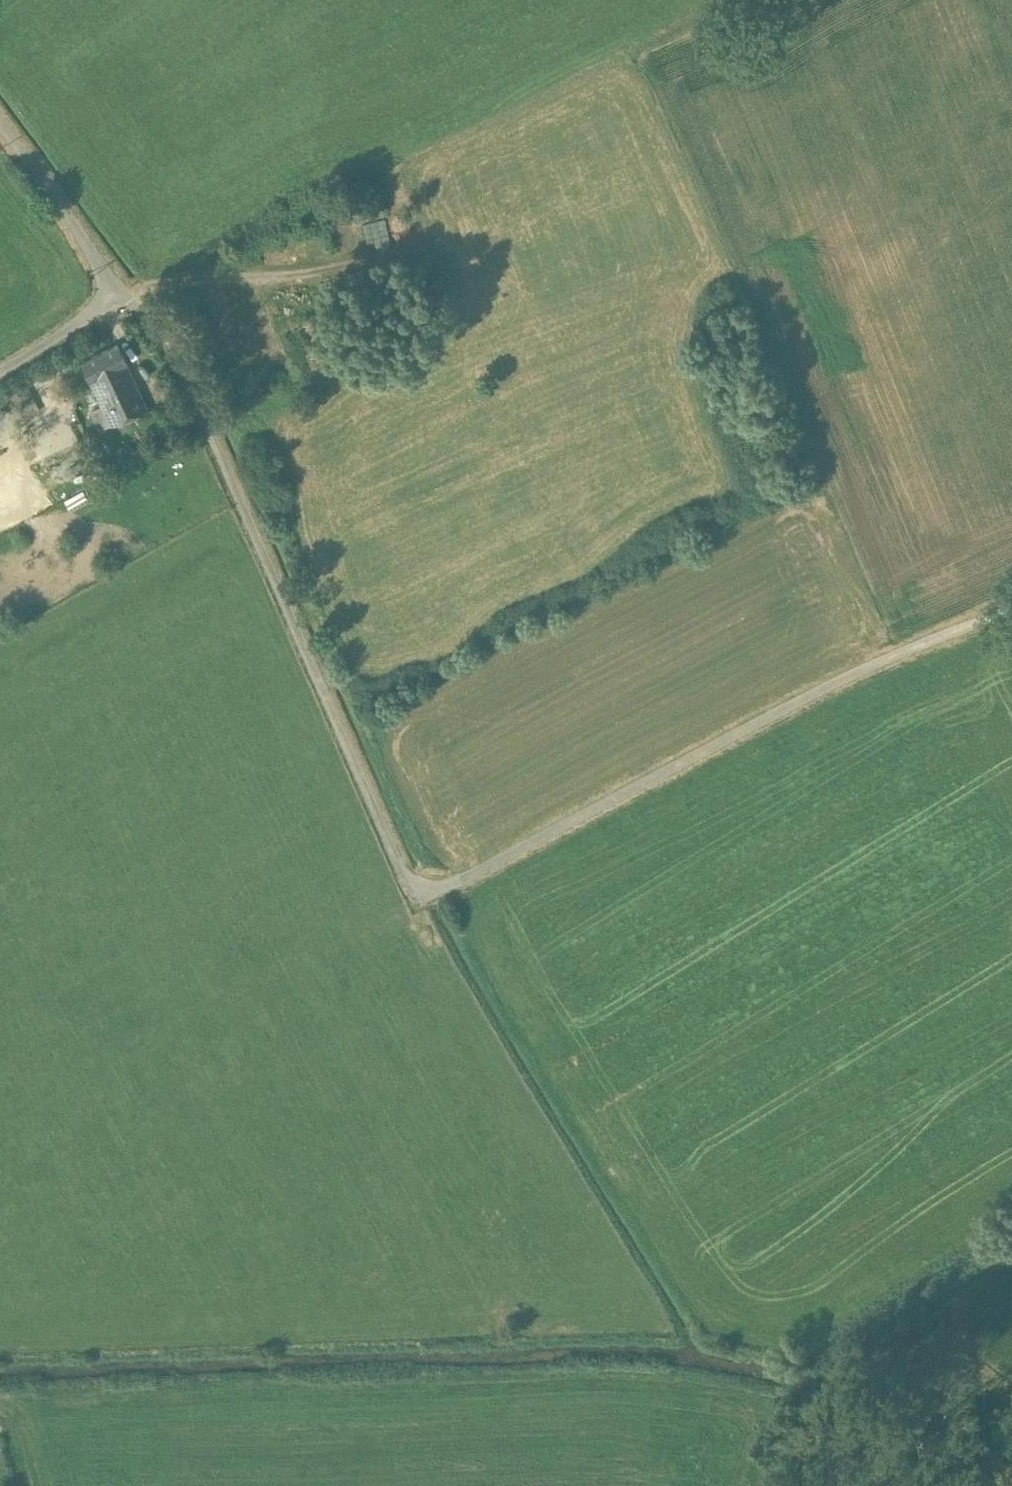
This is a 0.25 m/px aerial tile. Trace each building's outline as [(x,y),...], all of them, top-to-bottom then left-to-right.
[(119,343),(81,359),(95,393),(110,387),(112,391),(135,381),(119,343)] [(135,381),(112,391),(110,387),(95,393),(101,407),(109,426),(147,409),(135,381)] [(109,426),(101,407),(91,411),(99,430),(109,426)] [(66,417),(34,431),(39,442),(38,443),(48,466),(88,448),(77,425),(71,427),(66,417)]
